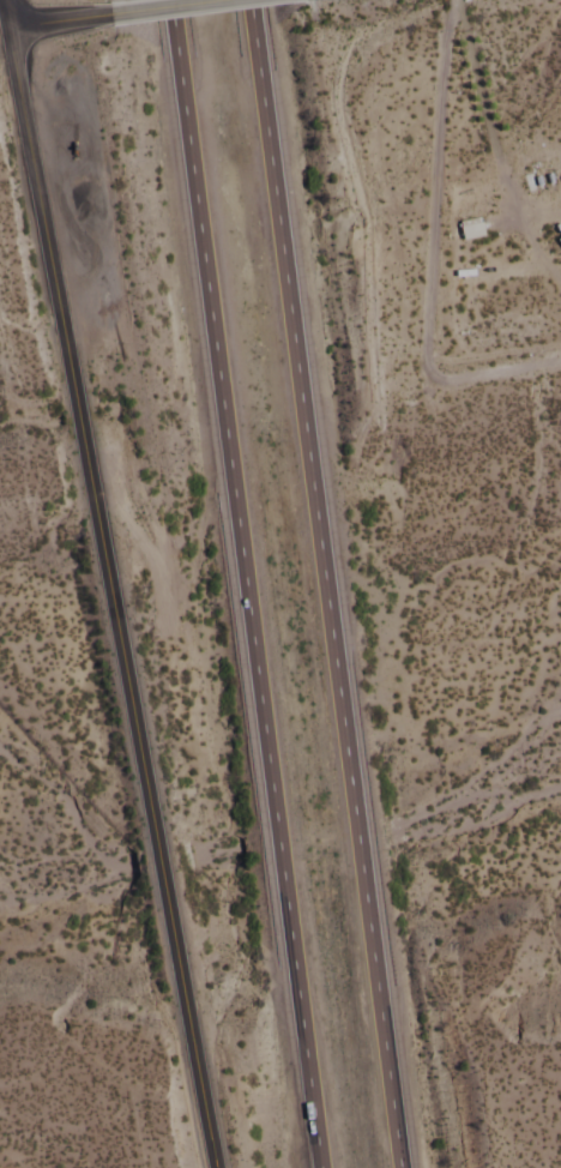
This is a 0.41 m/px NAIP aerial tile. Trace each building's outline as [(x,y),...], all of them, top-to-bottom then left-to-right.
[(456,242),(483,241),(482,223),(455,224),(456,242)] [(551,243),(560,255),(560,235),(551,243)]
